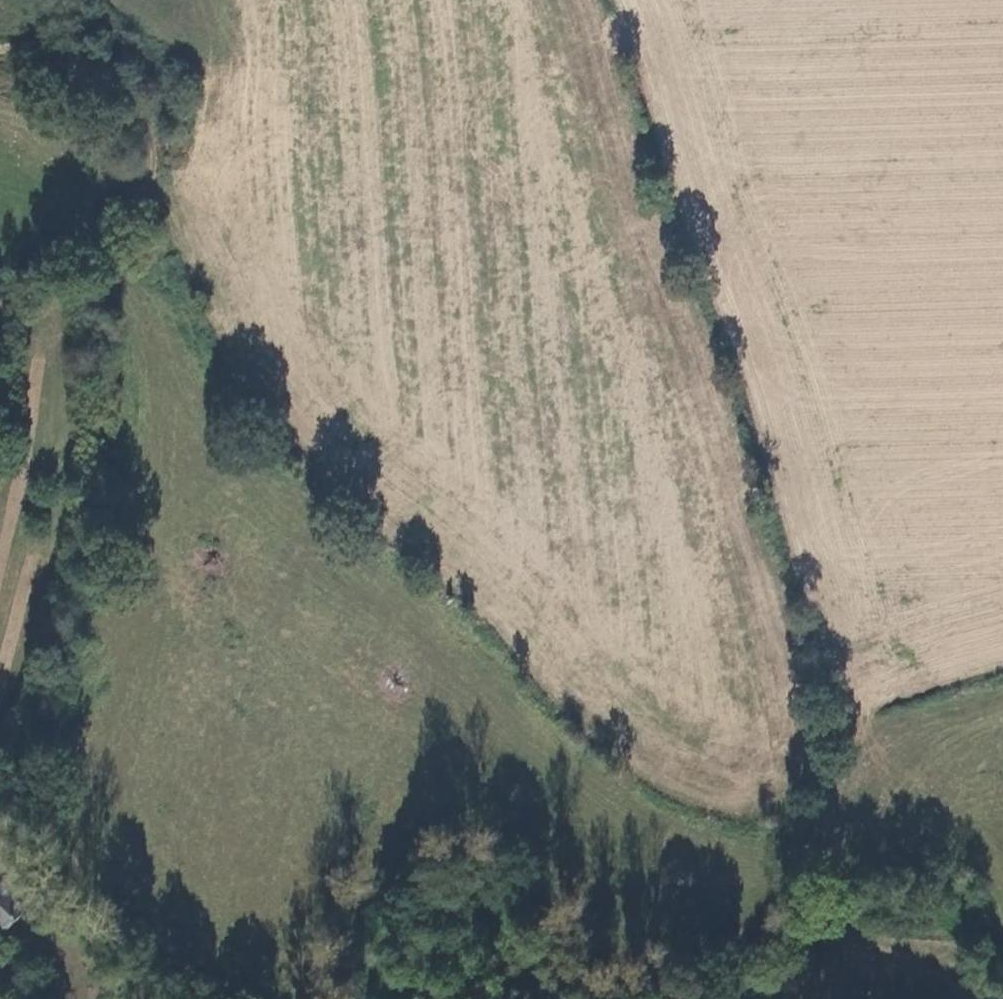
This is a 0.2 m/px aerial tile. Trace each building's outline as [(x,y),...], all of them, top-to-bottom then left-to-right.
[(8,931),(30,911),(5,886),(0,891),(0,922),(8,931)]
